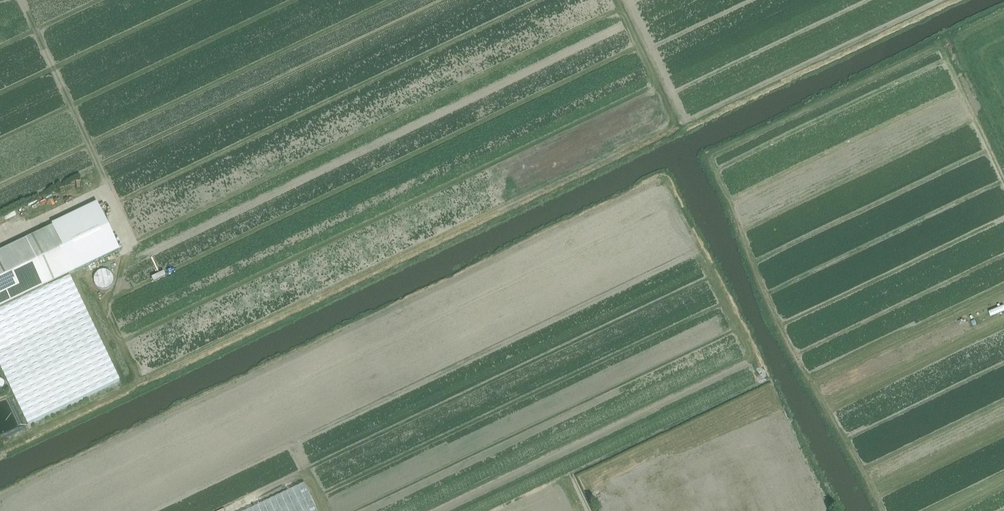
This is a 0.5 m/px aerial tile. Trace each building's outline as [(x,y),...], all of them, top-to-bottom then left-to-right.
[(46,196),(41,198),(46,211),(51,209),(46,196)] [(0,252),(0,307),(47,285),(69,274),(119,250),(98,205),(53,226),(25,240),(0,252)] [(47,285),(0,307),(0,367),(27,424),(119,380),(70,276),(48,287),(47,285)] [(245,510),(244,510),(316,510),(302,483),(245,510)]
